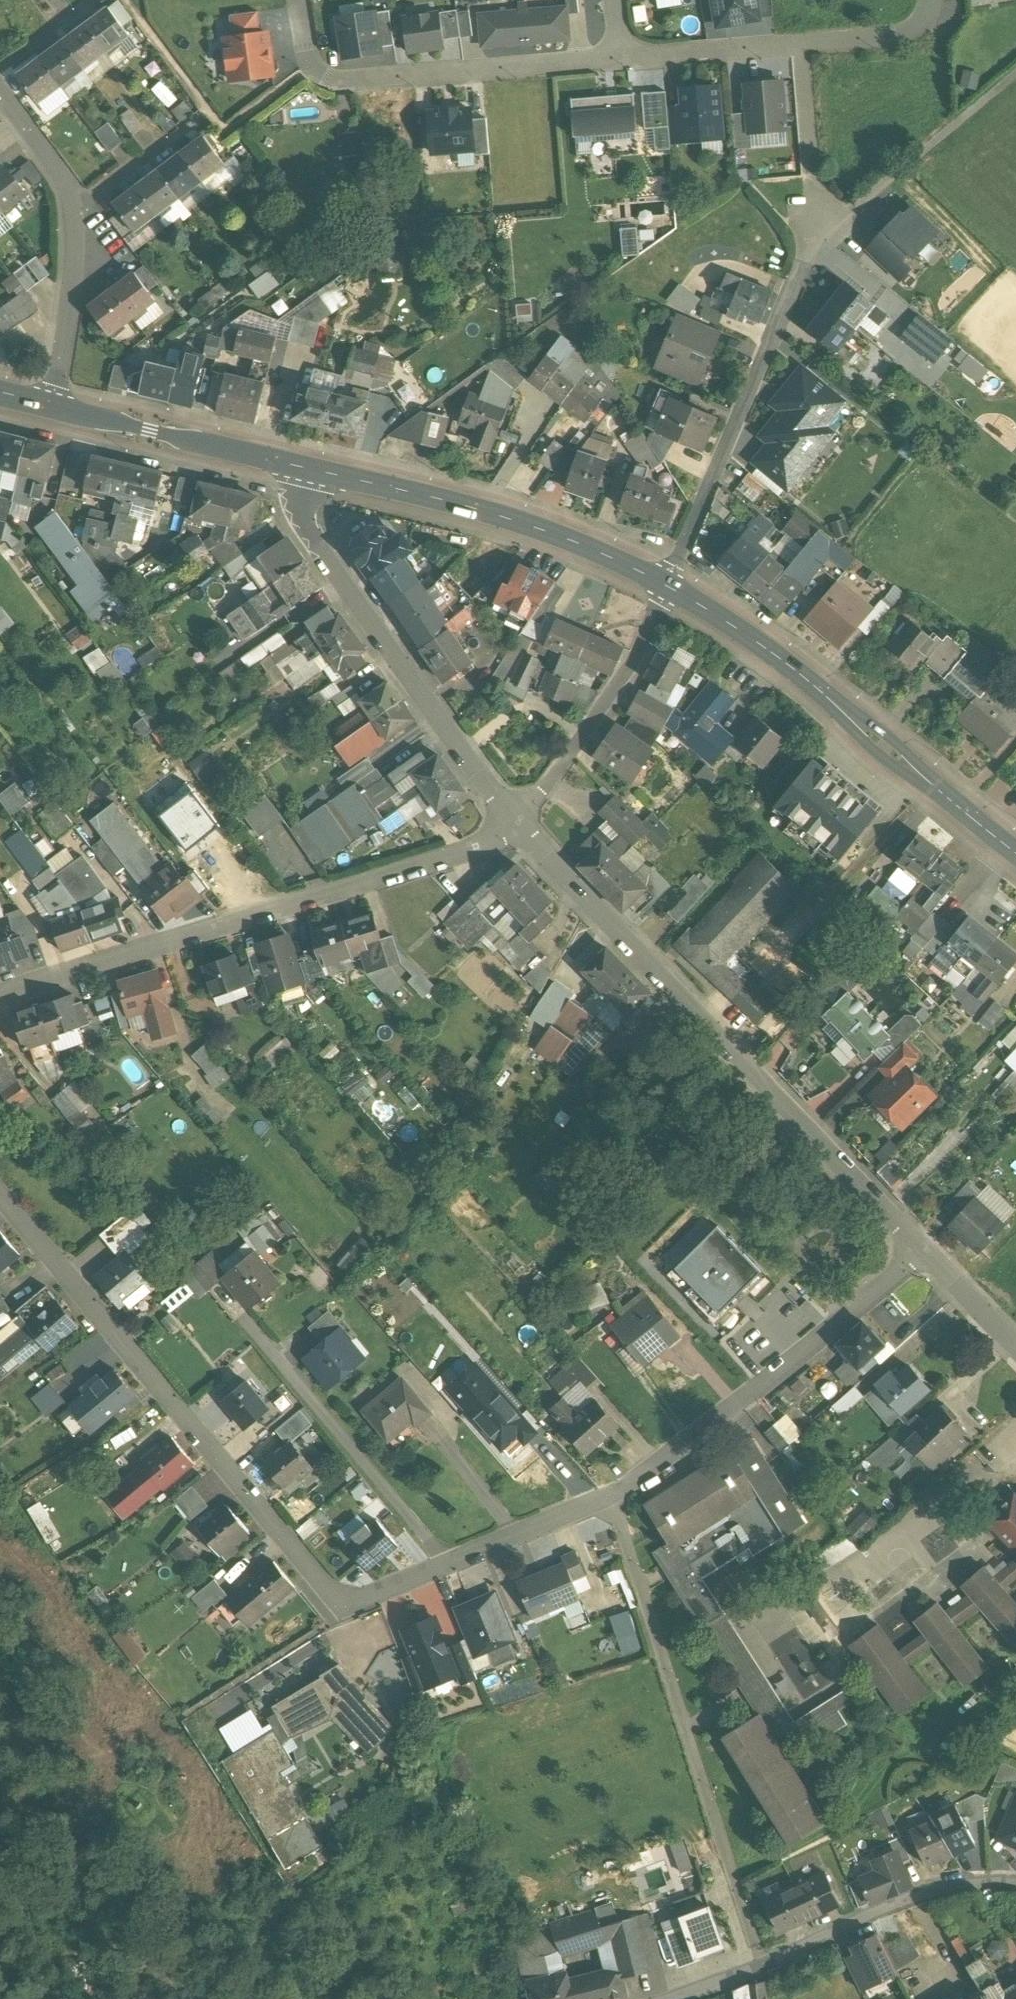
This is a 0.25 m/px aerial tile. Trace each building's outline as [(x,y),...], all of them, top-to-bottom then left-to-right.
[(567,8),(568,15),(579,13),(578,0),(566,0),(567,8)] [(718,27),(759,19),(756,0),(714,0),(718,27)] [(527,4),(519,5),(519,12),(524,12),(528,11),(527,4)] [(109,8),(86,25),(106,53),(129,36),(109,8)] [(528,11),(524,12),(526,43),(569,40),(567,8),(528,11)] [(457,10),(439,13),(443,41),(461,38),(458,12),(457,10)] [(389,11),(376,13),(381,48),(395,46),(389,11)] [(469,11),(458,12),(461,38),(473,36),(469,11)] [(258,12),(230,16),(233,38),(261,34),(258,12)] [(519,12),(480,15),(483,47),(526,43),(524,12),(519,12)] [(376,13),(338,19),(344,58),(382,53),(381,48),(376,13)] [(439,13),(403,18),(408,53),(444,48),(443,41),(439,13)] [(86,25),(63,42),(84,69),(106,53),(86,25)] [(233,38),(226,39),(228,51),(226,55),(226,60),(228,65),(230,69),(232,81),(273,76),(268,34),(233,38)] [(63,42),(41,58),(61,86),(84,69),(63,42)] [(519,54),(518,46),(489,47),(489,55),(519,54)] [(41,58),(18,75),(39,103),(61,86),(41,58)] [(782,82),(746,85),(748,113),(750,133),(751,133),(753,149),(787,146),(782,82)] [(718,87),(682,90),(683,106),(685,130),(686,141),(703,140),(702,135),(722,133),(718,87)] [(666,92),(642,94),(645,130),(654,129),(669,128),(666,92)] [(634,94),(572,100),(575,138),(577,137),(592,136),(637,132),(634,94)] [(683,106),(669,107),(671,131),(685,130),(683,106)] [(457,109),(443,111),(443,112),(429,113),(432,153),(474,150),(472,120),(471,110),(457,111),(457,109)] [(124,116),(133,132),(142,128),(133,112),(124,116)] [(748,113),(732,114),(735,150),(753,149),(751,133),(750,133),(748,113)] [(487,119),(472,120),(474,150),(474,156),(490,155),(487,119)] [(109,123),(96,132),(110,152),(124,142),(109,123)] [(669,128),(654,129),(656,150),(671,149),(669,128)] [(671,131),(671,132),(672,142),(686,141),(685,130),(671,131)] [(592,136),(577,137),(578,155),(593,154),(592,136)] [(204,137),(182,153),(202,181),(225,164),(204,137)] [(182,153),(159,170),(180,198),(202,181),(182,153)] [(43,180),(29,161),(19,168),(33,187),(43,180)] [(0,169),(0,210),(1,211),(24,194),(3,167),(0,169)] [(159,170),(137,187),(157,215),(180,198),(159,170)] [(137,187),(114,204),(120,213),(135,232),(157,215),(137,187)] [(913,208),(904,218),(901,215),(878,239),(900,260),(908,251),(914,257),(937,232),(913,208)] [(135,232),(120,213),(111,220),(125,239),(135,232)] [(635,231),(621,231),(622,259),(636,259),(635,231)] [(395,238),(380,249),(381,271),(397,270),(395,238)] [(900,260),(878,239),(869,249),(901,279),(910,269),(900,260)] [(48,275),(35,257),(25,264),(39,282),(48,275)] [(35,284),(22,266),(13,274),(25,290),(26,291),(35,284)] [(144,266),(135,273),(149,291),(158,284),(144,266)] [(269,271),(250,285),(260,298),(279,284),(269,271)] [(135,273),(112,291),(133,318),(156,301),(149,291),(135,273)] [(774,292),(727,273),(721,288),(735,294),(727,315),(743,321),(746,316),(761,322),(774,292)] [(668,299),(691,313),(701,296),(678,282),(668,299)] [(891,318),(848,282),(828,307),(857,329),(868,314),(884,327),(891,318)] [(5,305),(0,309),(0,327),(6,334),(40,310),(26,291),(25,290),(5,305)] [(133,318),(112,291),(89,308),(110,335),(133,318)] [(712,298),(705,295),(700,305),(705,306),(708,308),(712,298)] [(321,298),(295,316),(289,342),(314,348),(320,323),(333,314),(321,298)] [(708,308),(705,306),(700,317),(719,324),(723,313),(708,308)] [(857,329),(828,307),(809,331),(854,365),(861,355),(845,343),(857,329)] [(714,329),(680,314),(675,325),(709,340),(714,329)] [(925,355),(942,334),(919,315),(902,337),(925,355)] [(709,340),(675,325),(662,356),(673,361),(669,371),(698,384),(716,343),(709,340)] [(240,330),(227,326),(224,328),(219,349),(235,352),(240,330)] [(217,327),(209,335),(204,356),(205,357),(217,359),(219,349),(224,328),(217,327)] [(277,339),(240,330),(235,352),(259,358),(271,361),(277,339)] [(562,336),(530,380),(544,389),(558,370),(553,366),(574,347),(562,336)] [(574,347),(553,366),(558,370),(576,385),(593,361),(581,340),(574,347)] [(937,360),(945,368),(963,348),(954,341),(937,360)] [(381,346),(368,343),(366,353),(379,356),(381,346)] [(192,348),(185,346),(183,351),(178,369),(179,369),(171,402),(192,407),(193,407),(205,357),(204,356),(191,353),(192,348)] [(356,351),(351,369),(347,368),(341,381),(371,388),(374,377),(379,357),(379,356),(366,353),(356,351)] [(493,367),(519,386),(527,374),(501,355),(493,367)] [(395,361),(379,357),(374,377),(390,381),(395,361)] [(271,361),(259,358),(253,381),(265,384),(271,361)] [(576,385),(576,386),(586,393),(601,373),(593,361),(576,385)] [(178,369),(150,362),(148,363),(146,371),(140,395),(170,402),(171,402),(179,369),(178,369)] [(139,372),(115,366),(110,387),(128,391),(133,374),(139,372)] [(511,388),(489,369),(478,399),(504,409),(511,388)] [(342,377),(315,370),(310,388),(334,394),(334,395),(341,381),(342,377)] [(558,370),(544,389),(563,403),(576,386),(576,385),(558,370)] [(802,370),(781,396),(790,403),(763,436),(775,446),(798,464),(800,462),(826,430),(818,423),(837,398),(802,370)] [(139,372),(133,374),(128,391),(128,392),(140,395),(146,371),(139,372)] [(253,381),(226,375),(217,413),(224,415),(224,414),(256,422),(265,384),(253,381)] [(310,388),(301,386),(293,419),(326,428),(334,395),(334,394),(310,388)] [(586,393),(576,386),(563,403),(586,420),(599,403),(586,393)] [(361,402),(334,395),(326,428),(359,436),(370,393),(364,391),(361,402)] [(716,417),(660,393),(652,412),(664,417),(663,418),(666,419),(659,434),(677,442),(702,452),(716,417)] [(478,399),(470,396),(460,423),(477,429),(474,439),(477,445),(485,448),(491,445),(504,409),(478,399)] [(446,419),(421,413),(391,435),(404,439),(439,448),(446,419)] [(659,434),(653,431),(648,441),(648,442),(656,454),(663,465),(677,442),(659,434)] [(1,432),(0,435),(0,480),(3,468),(20,473),(29,440),(1,432)] [(643,432),(625,444),(633,454),(648,442),(648,441),(643,432)] [(57,447),(29,440),(20,473),(37,477),(32,496),(43,499),(57,447)] [(554,441),(538,462),(550,470),(566,449),(554,441)] [(648,442),(633,454),(640,465),(656,454),(648,442)] [(798,464),(775,446),(760,464),(788,487),(805,466),(800,462),(798,464)] [(579,452),(566,448),(558,472),(571,476),(579,452)] [(607,462),(579,452),(571,476),(567,488),(595,498),(607,462)] [(133,465),(94,456),(86,488),(119,495),(116,510),(122,511),(126,497),(133,465)] [(164,472),(133,465),(126,497),(135,499),(145,501),(156,504),(164,472)] [(768,484),(751,471),(743,480),(760,494),(768,484)] [(645,480),(631,475),(621,506),(654,517),(663,493),(664,489),(644,482),(645,480)] [(195,481),(182,478),(177,500),(190,503),(195,481)] [(228,490),(216,487),(217,486),(200,482),(192,516),(193,517),(192,521),(208,524),(209,519),(217,521),(213,538),(225,541),(237,492),(235,492),(235,490),(228,488),(228,490)] [(4,489),(0,505),(0,521),(7,523),(15,492),(4,489)] [(258,497),(245,494),(245,493),(240,491),(239,493),(237,492),(225,541),(236,544),(240,527),(250,529),(258,497)] [(27,495),(15,492),(7,523),(19,526),(27,495)] [(672,496),(663,493),(654,517),(671,522),(677,504),(670,502),(672,496)] [(135,499),(126,497),(122,511),(121,516),(131,518),(135,499)] [(156,504),(145,501),(143,509),(155,511),(156,504)] [(116,510),(112,509),(111,514),(111,516),(121,519),(121,516),(122,511),(116,510)] [(111,514),(93,510),(91,520),(119,526),(121,519),(111,516),(111,514)] [(820,530),(800,510),(785,526),(807,546),(820,530)] [(76,538),(58,513),(40,526),(83,584),(75,590),(96,619),(112,607),(106,599),(116,591),(109,582),(84,549),(76,538)] [(763,513),(744,536),(757,546),(776,524),(763,513)] [(131,518),(121,516),(121,519),(119,526),(117,536),(118,537),(133,540),(134,539),(145,541),(149,538),(152,523),(131,518)] [(119,526),(91,520),(87,539),(116,546),(118,537),(117,536),(119,526)] [(273,522),(259,532),(264,539),(279,529),(273,522)] [(393,542),(385,531),(373,528),(356,541),(355,553),(372,578),(403,557),(409,552),(410,549),(403,538),(400,538),(393,542)] [(839,547),(820,530),(807,546),(806,548),(824,564),(839,547)] [(757,546),(744,536),(720,565),(744,585),(768,556),(757,546)] [(201,537),(184,548),(193,562),(210,551),(205,543),(201,537)] [(268,537),(249,550),(255,560),(259,557),(275,547),(268,537)] [(225,541),(213,538),(205,543),(210,551),(225,541)] [(275,547),(259,557),(276,582),(304,563),(287,538),(275,547)] [(116,546),(87,539),(84,549),(109,582),(127,570),(115,551),(116,546)] [(857,559),(840,545),(839,547),(824,564),(822,567),(838,581),(857,559)] [(793,563),(775,548),(768,556),(786,571),(793,563)] [(824,564),(806,548),(799,556),(808,564),(817,572),(822,567),(824,564)] [(249,550),(240,556),(246,566),(255,560),(249,550)] [(768,556),(744,585),(762,600),(786,571),(768,556)] [(808,564),(799,556),(793,563),(786,571),(796,579),(808,564)] [(276,582),(259,557),(255,560),(246,566),(264,591),(275,583),(276,582)] [(420,583),(403,557),(372,578),(390,604),(420,583)] [(321,587),(304,563),(276,582),(275,583),(284,596),(272,604),(280,616),(321,587)] [(505,566),(479,592),(497,601),(505,583),(510,586),(515,576),(505,566)] [(540,571),(533,568),(530,568),(528,572),(520,567),(515,576),(510,586),(505,583),(497,601),(532,618),(539,607),(555,585),(540,577),(542,574),(540,571)] [(786,571),(762,600),(781,616),(805,587),(796,579),(786,571)] [(427,593),(448,622),(472,599),(446,573),(427,593)] [(448,622),(427,593),(420,583),(390,604),(422,648),(448,622)] [(870,613),(836,584),(805,620),(840,649),(870,613)] [(555,585),(539,607),(548,615),(564,591),(555,585)] [(268,607),(259,595),(242,606),(259,631),(276,619),(268,607)] [(14,622),(1,604),(0,605),(0,632),(14,622)] [(280,616),(272,604),(268,607),(276,619),(280,616)] [(259,631),(242,606),(229,615),(246,640),(259,631)] [(548,615),(539,607),(532,618),(521,635),(533,641),(545,645),(557,619),(548,615)] [(340,614),(329,622),(322,612),(307,622),(326,650),(353,632),(340,614)] [(589,634),(557,619),(545,645),(563,652),(578,658),(589,634)] [(935,641),(911,621),(889,647),(914,668),(925,655),(936,642),(935,641)] [(474,663),(450,629),(422,648),(446,683),(474,663)] [(279,630),(241,658),(248,667),(286,639),(279,630)] [(353,632),(326,650),(342,674),(346,678),(361,667),(354,657),(360,653),(365,649),(353,632)] [(623,650),(589,634),(578,658),(578,659),(586,663),(612,675),(623,650)] [(945,641),(939,636),(935,641),(936,642),(925,655),(949,674),(967,651),(949,636),(945,641)] [(1007,662),(976,641),(967,651),(949,674),(944,679),(973,702),(987,686),(1007,662)] [(554,649),(546,669),(551,671),(550,673),(555,674),(563,652),(554,649)] [(578,658),(563,652),(555,674),(578,682),(586,663),(578,659),(578,658)] [(687,666),(661,652),(646,678),(655,683),(652,688),(671,697),(687,666)] [(361,667),(367,663),(360,653),(354,657),(361,667)] [(546,669),(541,665),(541,663),(526,654),(523,663),(535,668),(532,676),(540,679),(538,685),(543,687),(549,672),(550,673),(551,671),(546,669)] [(330,668),(320,655),(307,664),(316,677),(330,668)] [(535,668),(523,663),(514,682),(526,688),(527,686),(532,676),(535,668)] [(550,673),(549,672),(543,687),(541,692),(568,703),(578,682),(555,674),(550,673)] [(526,688),(514,682),(510,692),(526,699),(531,688),(527,686),(526,688)] [(388,683),(362,701),(367,709),(375,720),(401,701),(400,699),(401,698),(397,692),(396,693),(388,683)] [(589,684),(574,705),(587,711),(601,691),(589,684)] [(713,684),(686,717),(675,708),(667,722),(716,762),(735,740),(716,724),(720,720),(718,718),(726,708),(728,707),(733,703),(732,694),(727,692),(724,693),(713,684)] [(352,686),(333,698),(339,708),(358,696),(352,686)] [(987,686),(973,702),(959,719),(997,751),(1015,729),(1015,711),(987,686)] [(671,697),(652,688),(649,694),(667,703),(671,697)] [(649,694),(642,690),(630,713),(635,715),(662,730),(675,708),(667,703),(649,694)] [(327,703),(319,692),(301,704),(309,715),(327,703)] [(401,701),(375,720),(387,738),(414,720),(407,709),(408,708),(404,703),(403,704),(401,701)] [(375,720),(367,709),(353,720),(360,730),(375,720)] [(662,730),(635,715),(624,730),(651,749),(662,730)] [(785,739),(758,717),(737,743),(764,765),(785,739)] [(346,739),(338,745),(352,763),(387,738),(375,720),(360,730),(346,739)] [(353,720),(339,729),(346,739),(360,730),(353,720)] [(624,730),(619,726),(599,755),(633,778),(653,750),(651,749),(624,730)] [(440,756),(428,764),(421,754),(406,765),(425,793),(452,774),(440,756)] [(368,759),(339,779),(347,790),(357,783),(376,770),(368,759)] [(824,844),(839,857),(875,814),(814,763),(778,807),(794,820),(789,825),(819,850),(824,844)] [(425,793),(406,765),(389,776),(409,804),(416,799),(425,793)] [(376,770),(357,783),(364,793),(383,780),(376,770)] [(452,774),(425,793),(434,805),(445,820),(461,810),(454,800),(465,792),(452,774)] [(383,780),(364,793),(357,783),(347,790),(291,829),(317,867),(379,824),(398,811),(409,804),(389,776),(383,780)] [(0,794),(0,799),(13,814),(30,801),(15,782),(0,794)] [(154,808),(188,852),(221,827),(187,783),(154,808)] [(240,809),(259,836),(284,818),(264,791),(240,809)] [(425,793),(416,799),(425,811),(434,805),(425,793)] [(643,822),(617,795),(601,811),(625,834),(635,844),(644,835),(650,829),(643,822)] [(425,811),(416,799),(409,804),(398,811),(407,823),(425,811)] [(76,828),(57,804),(41,816),(45,822),(42,824),(58,843),(76,828)] [(167,870),(115,804),(91,823),(104,840),(126,869),(142,889),(167,870)] [(398,811),(379,824),(387,836),(407,823),(398,811)] [(670,830),(652,813),(643,822),(650,829),(644,835),(660,851),(672,839),(667,833),(670,830)] [(595,832),(582,846),(591,855),(605,842),(601,838),(595,832)] [(614,844),(604,834),(601,838),(605,842),(610,847),(614,844)] [(635,844),(625,834),(614,844),(610,847),(621,858),(635,844)] [(944,853),(921,834),(900,860),(923,878),(944,853)] [(126,869),(104,840),(92,849),(115,878),(126,869)] [(591,855),(581,865),(598,880),(621,858),(610,847),(605,842),(591,855)] [(746,979),(723,957),(783,894),(770,882),(781,870),(762,852),(736,880),(739,883),(695,929),(692,926),(677,943),(737,1001),(752,985),(746,979)] [(923,878),(912,891),(914,895),(905,905),(899,913),(912,924),(909,928),(914,933),(933,910),(965,870),(944,853),(923,878)] [(107,890),(82,855),(57,876),(60,879),(61,878),(77,898),(82,912),(87,910),(85,905),(107,890)] [(639,877),(621,858),(598,880),(597,881),(625,909),(626,908),(630,904),(649,886),(639,876),(639,877)] [(537,883),(518,863),(507,873),(493,886),(512,907),(537,883)] [(673,884),(652,863),(639,876),(649,886),(630,904),(641,916),(673,884)] [(167,870),(142,889),(166,919),(174,913),(177,916),(202,896),(201,895),(187,877),(184,879),(173,865),(167,870)] [(51,868),(33,881),(42,893),(60,879),(57,876),(51,868)] [(503,868),(485,884),(490,889),(493,886),(507,873),(503,868)] [(187,877),(201,895),(210,888),(195,870),(187,877)] [(688,891),(670,911),(680,920),(711,887),(698,874),(685,888),(688,891)] [(77,898),(61,878),(60,879),(42,893),(38,897),(55,921),(82,912),(77,898)] [(537,883),(512,907),(529,924),(546,909),(554,901),(537,883)] [(905,905),(879,885),(862,907),(888,927),(899,913),(905,905)] [(472,896),(446,921),(470,946),(485,932),(496,922),(472,896)] [(87,910),(82,912),(92,942),(122,932),(118,918),(123,916),(118,900),(87,910)] [(529,924),(512,907),(496,922),(485,932),(512,958),(516,955),(517,956),(533,941),(523,930),(529,924)] [(529,924),(523,930),(533,941),(556,919),(546,909),(529,924)] [(35,927),(21,910),(5,915),(6,919),(8,918),(15,938),(21,936),(24,945),(39,940),(35,927)] [(948,921),(933,910),(917,930),(930,941),(948,921)] [(382,938),(374,911),(342,921),(352,954),(353,956),(364,953),(363,951),(368,949),(374,969),(391,964),(382,938)] [(55,921),(45,924),(51,940),(56,938),(61,952),(92,942),(82,912),(55,921)] [(999,939),(969,915),(958,929),(948,942),(949,942),(979,964),(999,939)] [(0,921),(0,973),(10,970),(8,964),(28,957),(24,945),(21,936),(15,938),(8,918),(6,919),(0,921)] [(342,921),(333,924),(333,922),(311,929),(316,946),(322,964),(324,964),(342,958),(341,957),(352,954),(342,921)] [(930,941),(925,947),(938,957),(949,942),(948,942),(958,929),(948,921),(930,941)] [(393,934),(382,938),(391,964),(401,961),(393,934)] [(288,935),(259,944),(271,983),(275,988),(275,989),(300,981),(302,980),(296,959),(288,935)] [(999,939),(979,964),(991,973),(1001,981),(1015,962),(1015,952),(999,939)] [(533,941),(517,956),(524,964),(540,949),(533,941)] [(316,946),(305,950),(307,956),(313,973),(325,968),(324,964),(322,964),(316,946)] [(637,975),(608,947),(585,969),(601,986),(613,997),(637,975)] [(246,964),(240,966),(235,954),(205,965),(217,997),(234,991),(253,983),(246,964)] [(307,956),(296,959),(302,980),(300,981),(302,986),(308,994),(320,984),(312,974),(307,956)] [(858,956),(837,979),(849,992),(850,990),(852,992),(870,975),(869,968),(858,956)] [(158,973),(121,983),(123,991),(131,1016),(132,1016),(147,1011),(154,1039),(175,1033),(158,973)] [(991,973),(977,991),(988,999),(1001,981),(991,973)] [(637,975),(613,997),(624,1008),(629,1013),(642,1000),(652,991),(637,975)] [(771,996),(750,975),(746,979),(752,985),(768,999),(771,996)] [(575,991),(556,978),(539,1005),(533,1016),(552,1028),(573,996),(575,991)] [(253,983),(234,991),(242,1014),(262,1006),(253,983)] [(768,999),(752,985),(737,1001),(760,1024),(775,1006),(768,999)] [(601,986),(585,1004),(597,1012),(599,1011),(613,997),(601,986)] [(849,992),(846,995),(841,1005),(836,1004),(824,1015),(831,1022),(824,1028),(839,1044),(871,1013),(865,1007),(867,1005),(860,997),(858,999),(852,992),(850,990),(849,992)] [(123,991),(112,994),(122,1029),(135,1025),(132,1016),(131,1016),(123,991)] [(661,999),(652,991),(642,1000),(651,1009),(661,999)] [(72,994),(41,1005),(53,1038),(84,1026),(77,1007),(72,994)] [(107,994),(94,1000),(102,1020),(115,1014),(107,994)] [(552,1028),(539,1047),(559,1061),(583,1026),(597,1012),(585,1004),(573,996),(552,1028)] [(613,997),(599,1011),(610,1022),(619,1013),(624,1008),(613,997)] [(642,1000),(629,1013),(635,1020),(637,1021),(651,1009),(642,1000)] [(996,1001),(979,1022),(990,1031),(1007,1010),(996,1001)] [(41,1005),(13,1014),(25,1048),(32,1046),(37,1063),(59,1055),(53,1038),(41,1005)] [(91,1024),(84,1005),(77,1007),(84,1026),(91,1024)] [(624,1008),(619,1013),(624,1017),(625,1016),(632,1023),(635,1020),(629,1013),(624,1008)] [(610,1022),(599,1011),(597,1012),(583,1026),(558,1064),(569,1073),(610,1029),(610,1022)] [(871,1013),(839,1044),(854,1059),(860,1053),(866,1060),(878,1049),(877,1043),(888,1040),(891,1037),(893,1036),(889,1032),(885,1028),(887,1026),(879,1018),(877,1019),(871,1013)] [(907,1015),(889,1032),(893,1036),(891,1037),(900,1046),(905,1042),(922,1025),(913,1015),(907,1015)] [(950,1103),(972,1124),(994,1100),(995,1100),(1015,1077),(1015,1032),(950,1103)] [(73,1040),(56,1045),(58,1051),(63,1049),(65,1056),(77,1051),(73,1040)] [(921,1058),(905,1042),(900,1046),(879,1067),(890,1078),(905,1065),(909,1070),(921,1058)] [(216,1086),(231,1075),(205,1043),(191,1054),(216,1086)] [(59,1055),(37,1063),(49,1078),(53,1079),(55,1078),(66,1073),(67,1072),(63,1066),(59,1055)] [(9,1072),(3,1056),(0,1058),(0,1076),(9,1072)] [(890,1078),(873,1096),(903,1127),(923,1108),(922,1107),(934,1096),(909,1070),(905,1065),(890,1078)] [(344,1082),(358,1103),(376,1090),(362,1070),(344,1082)] [(0,1076),(0,1093),(11,1109),(28,1097),(18,1083),(10,1071),(9,1072),(0,1076)] [(96,1101),(78,1079),(65,1090),(84,1113),(96,1101)] [(84,1113),(65,1090),(53,1100),(71,1123),(84,1113)] [(137,1097),(121,1101),(122,1106),(138,1102),(137,1097)] [(971,1180),(946,1206),(958,1217),(975,1199),(976,1199),(983,1192),(971,1180)] [(976,1199),(975,1199),(958,1217),(951,1224),(980,1251),(1004,1225),(976,1199)] [(129,1212),(101,1235),(121,1260),(127,1254),(129,1256),(151,1239),(129,1212)] [(277,1241),(255,1215),(238,1229),(248,1242),(253,1239),(260,1248),(264,1252),(277,1241)] [(771,1277),(722,1226),(669,1276),(719,1327),(771,1277)] [(19,1255),(0,1232),(0,1271),(19,1255)] [(248,1242),(219,1265),(227,1274),(254,1252),(255,1252),(260,1248),(253,1239),(248,1242)] [(227,1274),(224,1276),(250,1307),(280,1283),(255,1252),(254,1252),(227,1274)] [(209,1253),(191,1268),(209,1289),(224,1276),(227,1274),(219,1265),(209,1253)] [(129,1256),(127,1254),(121,1260),(100,1277),(112,1292),(111,1295),(113,1297),(116,1296),(122,1304),(137,1292),(142,1297),(150,1290),(151,1291),(155,1287),(129,1256)] [(167,1297),(174,1305),(191,1292),(185,1283),(167,1297)] [(46,1288),(17,1312),(28,1325),(57,1301),(46,1288)] [(0,1291),(0,1315),(11,1308),(0,1291)] [(681,1334),(651,1297),(613,1327),(644,1364),(681,1334)] [(57,1301),(28,1325),(43,1343),(43,1344),(48,1351),(78,1326),(57,1301)] [(344,1327),(329,1310),(308,1327),(322,1344),(339,1330),(340,1331),(344,1327)] [(872,1331),(864,1322),(839,1344),(851,1358),(859,1367),(873,1355),(887,1343),(874,1329),(872,1331)] [(28,1325),(5,1345),(4,1345),(2,1347),(17,1365),(43,1344),(43,1343),(28,1325)] [(322,1344),(305,1358),(329,1387),(363,1358),(340,1331),(339,1330),(322,1344)] [(0,1348),(0,1379),(17,1365),(2,1347),(0,1348)] [(873,1355),(859,1367),(863,1372),(877,1360),(873,1355)] [(598,1377),(579,1356),(551,1382),(562,1394),(578,1379),(586,1388),(598,1377)] [(859,1367),(851,1358),(841,1368),(853,1381),(863,1372),(859,1367)] [(447,1385),(468,1409),(495,1385),(474,1362),(447,1385)] [(911,1363),(898,1374),(894,1369),(879,1383),(904,1412),(933,1387),(911,1363)] [(115,1370),(85,1395),(106,1420),(136,1395),(115,1370)] [(401,1377),(364,1409),(388,1438),(411,1419),(415,1423),(430,1411),(401,1377)] [(268,1401),(249,1379),(225,1399),(248,1426),(261,1415),(261,1414),(259,1411),(269,1402),(268,1401)] [(66,1401),(51,1383),(33,1397),(48,1416),(66,1401)] [(536,1431),(495,1385),(468,1409),(502,1447),(518,1432),(525,1440),(536,1431)] [(856,1385),(834,1405),(843,1416),(866,1395),(856,1385)] [(284,1389),(268,1401),(269,1402),(259,1411),(261,1414),(261,1415),(268,1424),(295,1403),(284,1389)] [(106,1420),(85,1395),(70,1407),(85,1426),(90,1433),(106,1420)] [(597,1399),(581,1414),(566,1397),(552,1410),(567,1426),(565,1429),(588,1454),(621,1424),(597,1399)] [(960,1414),(948,1401),(944,1404),(956,1417),(960,1414)] [(956,1417),(944,1404),(919,1428),(942,1453),(958,1438),(967,1430),(956,1417)] [(85,1426),(70,1407),(59,1416),(74,1435),(85,1426)] [(908,1423),(893,1437),(901,1446),(908,1439),(907,1438),(916,1430),(908,1423)] [(790,1443),(775,1425),(766,1433),(781,1450),(790,1443)] [(916,1430),(907,1438),(908,1439),(935,1468),(947,1458),(942,1453),(919,1428),(916,1430)] [(726,1613),(703,1577),(704,1576),(705,1577),(750,1548),(754,1555),(807,1521),(750,1436),(645,1504),(669,1541),(653,1551),(695,1615),(694,1616),(702,1628),(704,1627),(726,1613)] [(901,1446),(893,1437),(879,1449),(891,1464),(906,1451),(901,1446)] [(958,1438),(942,1453),(947,1458),(962,1443),(958,1438)] [(294,1439),(267,1462),(286,1483),(297,1473),(299,1475),(314,1463),(294,1439)] [(172,1440),(143,1464),(164,1489),(193,1465),(172,1440)] [(891,1464),(879,1449),(869,1457),(882,1472),(891,1464)] [(144,1495),(129,1477),(117,1486),(132,1504),(144,1495)] [(190,1520),(208,1505),(193,1485),(174,1500),(190,1520)] [(988,1519),(1015,1548),(1015,1491),(988,1519)] [(228,1507),(199,1531),(220,1556),(249,1532),(228,1507)] [(406,1531),(391,1513),(382,1521),(397,1538),(406,1531)] [(398,1546),(377,1521),(369,1527),(366,1524),(352,1536),(354,1539),(346,1546),(367,1572),(378,1563),(381,1566),(389,1559),(387,1556),(398,1546)] [(850,1532),(801,1563),(812,1579),(863,1547),(850,1532)] [(200,1562),(184,1544),(173,1553),(189,1571),(200,1562)] [(576,1551),(563,1556),(565,1562),(573,1580),(586,1575),(576,1551)] [(957,1623),(983,1605),(1015,1643),(1015,1598),(1006,1586),(1015,1577),(1015,1560),(997,1576),(985,1564),(963,1583),(971,1592),(946,1609),(938,1600),(915,1619),(925,1631),(900,1650),(907,1660),(934,1641),(967,1683),(990,1664),(957,1623)] [(565,1562),(518,1582),(534,1618),(581,1598),(573,1580),(565,1562)] [(274,1563),(218,1608),(234,1627),(244,1618),(250,1625),(294,1588),(274,1563)] [(214,1582),(193,1599),(204,1613),(225,1595),(214,1582)] [(492,1592),(455,1608),(475,1655),(516,1638),(508,1621),(504,1622),(492,1592)] [(620,1652),(639,1647),(630,1609),(611,1613),(620,1652)] [(794,1719),(726,1613),(704,1627),(760,1713),(761,1713),(774,1732),(794,1719)] [(402,1658),(414,1691),(457,1674),(461,1684),(477,1676),(462,1640),(447,1647),(434,1617),(404,1629),(414,1653),(402,1658)] [(900,1650),(879,1622),(851,1642),(871,1669),(879,1680),(901,1709),(928,1689),(907,1660),(900,1650)] [(336,1670),(323,1677),(324,1678),(275,1707),(285,1723),(290,1731),(332,1705),(340,1707),(370,1744),(389,1728),(356,1689),(359,1687),(343,1668),(337,1671),(336,1670)] [(774,1732),(773,1733),(780,1744),(801,1731),(839,1706),(879,1680),(871,1669),(794,1719),(774,1732)] [(839,1706),(801,1731),(810,1745),(848,1721),(839,1706)] [(780,1744),(773,1733),(774,1732),(761,1713),(760,1713),(725,1736),(793,1840),(828,1818),(780,1744)] [(290,1731),(285,1723),(275,1729),(283,1742),(293,1736),(290,1731)] [(275,1729),(224,1760),(289,1865),(294,1862),(303,1856),(308,1853),(326,1842),(325,1840),(324,1841),(280,1769),(294,1762),(294,1763),(296,1762),(283,1742),(275,1729)] [(976,1794),(955,1805),(965,1824),(984,1819),(984,1805),(986,1799),(976,1794)] [(998,1838),(1015,1846),(1015,1799),(998,1838)] [(941,1830),(953,1854),(974,1842),(965,1824),(955,1805),(932,1817),(934,1820),(941,1830)] [(941,1830),(934,1820),(912,1829),(928,1865),(953,1854),(941,1830)] [(895,1851),(874,1860),(878,1871),(899,1862),(895,1851)] [(899,1862),(878,1871),(888,1895),(910,1886),(900,1861),(899,1862)] [(878,1871),(861,1878),(871,1902),(888,1895),(878,1871)] [(826,1872),(796,1886),(810,1917),(840,1903),(826,1872)] [(861,1878),(850,1883),(859,1907),(871,1902),(861,1878)] [(796,1886),(766,1899),(780,1930),(810,1917),(796,1886)] [(669,1932),(680,1965),(726,1950),(710,1906),(682,1916),(686,1926),(669,1932)] [(598,1913),(552,1928),(559,1945),(563,1954),(587,1946),(598,1946),(615,1942),(616,1941),(611,1923),(602,1926),(598,1913)] [(638,1915),(611,1923),(616,1941),(615,1942),(621,1972),(622,1971),(623,1976),(651,1969),(638,1915)] [(552,1928),(517,1939),(521,1957),(543,1951),(559,1945),(552,1928)] [(907,1933),(885,1947),(897,1970),(921,1955),(907,1933)] [(878,1934),(853,1947),(856,1954),(872,1984),(897,1971),(897,1970),(885,1947),(878,1934)] [(517,1939),(517,1938),(504,1941),(514,1977),(526,1974),(521,1957),(517,1939)] [(543,1951),(521,1957),(526,1974),(528,1984),(551,1978),(543,1951)] [(872,1984),(856,1954),(845,1959),(861,1990),(872,1984)] [(985,1957),(968,1967),(987,1998),(999,1998),(1007,1994),(985,1957)] [(585,1981),(589,1998),(606,1998),(627,1994),(623,1976),(622,1971),(621,1972),(585,1981)] [(528,1984),(532,1998),(573,1998),(570,1985),(567,1974),(551,1978),(528,1984)] [(570,1985),(573,1998),(589,1998),(585,1981),(570,1985)] [(764,1981),(749,1983),(751,1997),(766,1995),(764,1981)] [(1007,1995),(1007,1994),(999,1998),(1015,1998),(1015,1990),(1013,1992),(1007,1995)]
